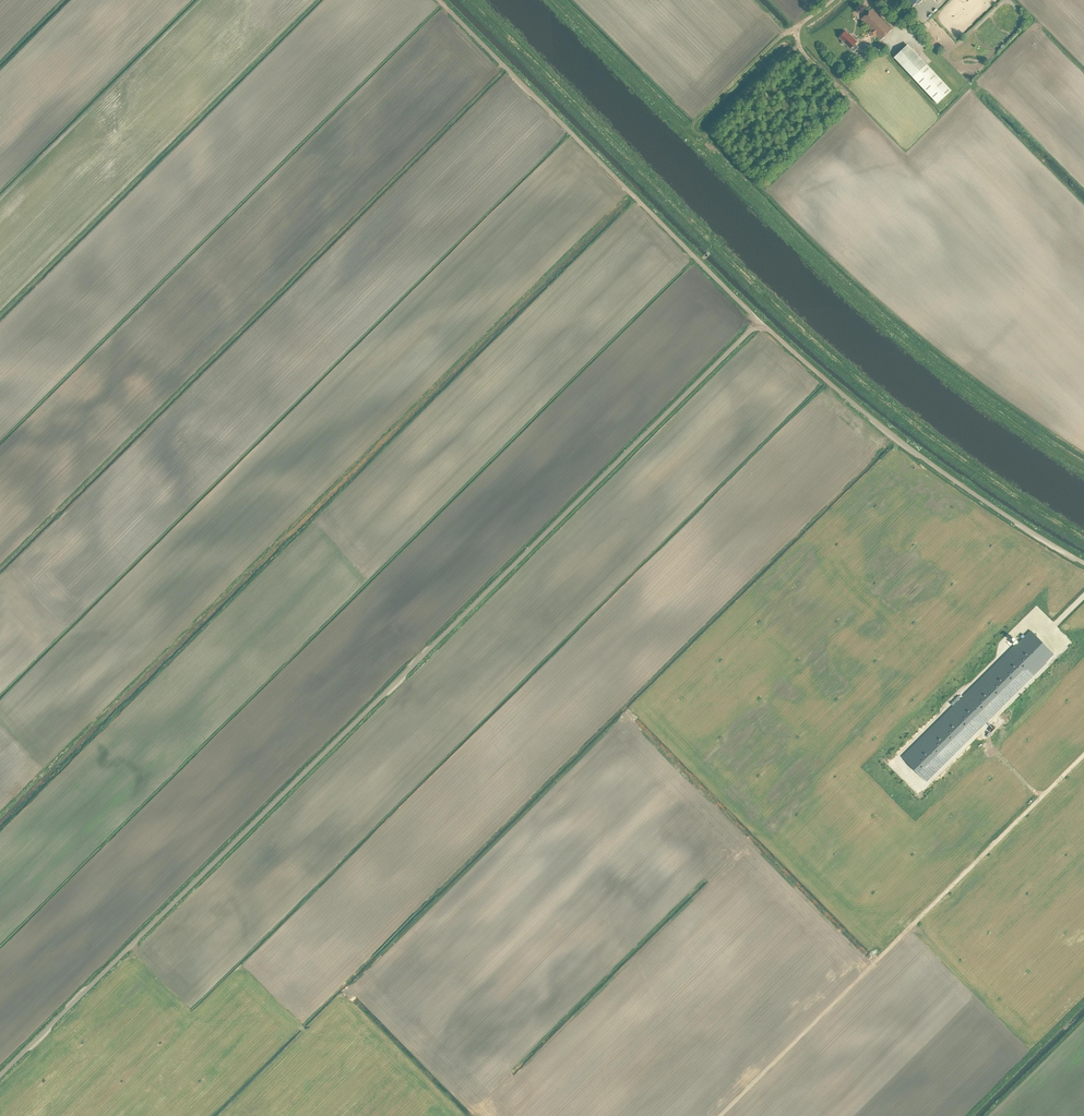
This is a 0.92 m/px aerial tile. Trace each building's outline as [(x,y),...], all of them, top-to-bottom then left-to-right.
[(881,41),(892,30),(872,9),(861,19),(881,41)] [(850,49),(854,52),(859,47),(855,44),(857,42),(851,36),(850,37),(846,32),(839,38),(842,41),(841,42),(841,43),(843,45),(845,45),(846,45),(850,49)] [(951,91),(912,49),(898,62),(937,105),(951,91)] [(903,757),(926,780),(1054,654),(1031,630),(903,757)]
